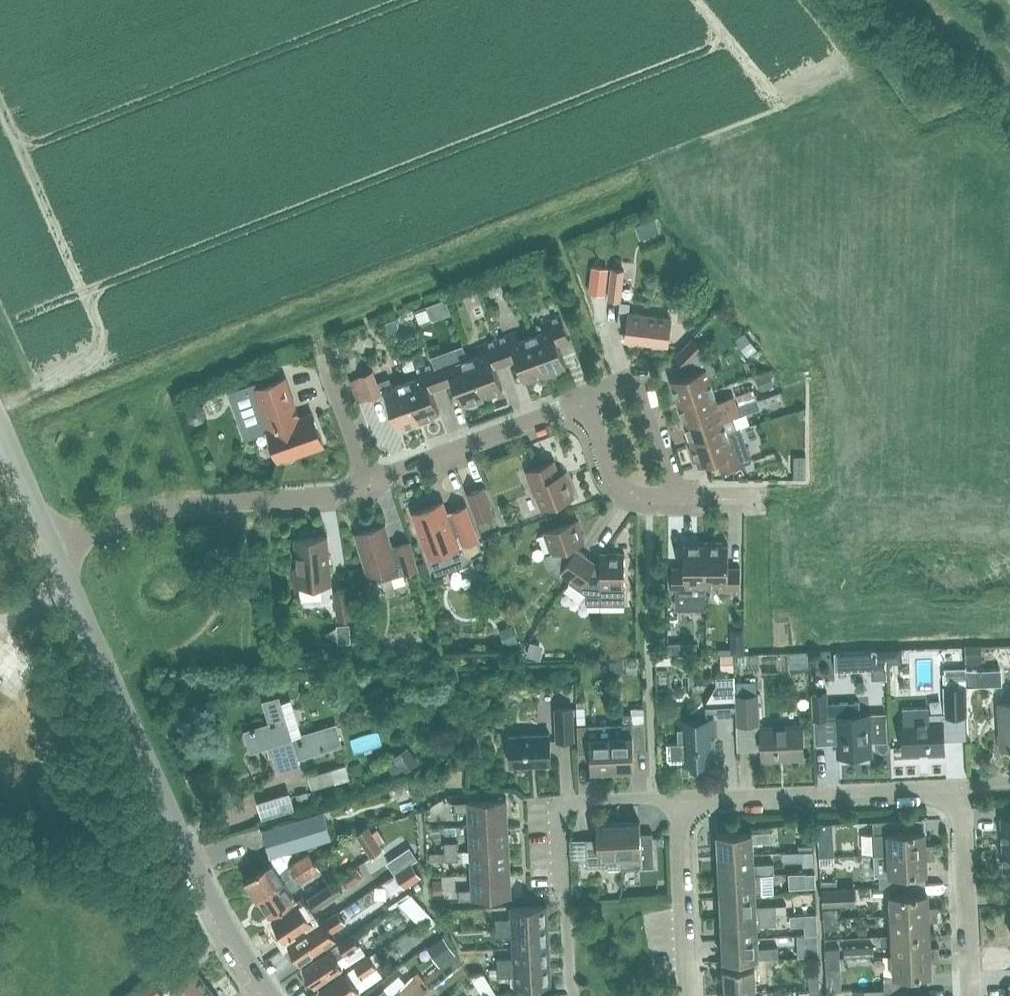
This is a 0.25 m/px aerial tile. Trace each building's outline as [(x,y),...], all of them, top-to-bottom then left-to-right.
[(640,232),(657,226),(651,208),(634,214),(640,232)] [(592,265),(589,291),(605,293),(609,267),(592,265)] [(625,269),(613,268),(609,297),(621,299),(625,269)] [(427,296),(411,300),(413,310),(430,307),(427,296)] [(428,308),(418,313),(422,323),(432,319),(428,308)] [(628,324),(626,340),(668,345),(671,316),(629,311),(629,312),(619,311),(618,323),(628,324)] [(544,329),(532,334),(547,375),(563,369),(561,366),(567,364),(559,343),(570,338),(561,314),(541,322),(544,329)] [(547,375),(532,334),(520,338),(517,330),(497,338),(506,362),(517,358),(525,379),(545,372),(546,375),(547,375)] [(671,378),(678,400),(714,388),(710,376),(718,373),(714,364),(699,349),(703,346),(693,337),(676,355),(685,364),(689,361),(695,367),(696,370),(671,378)] [(495,366),(506,362),(497,338),(477,345),(480,353),(468,357),(484,398),(483,395),(503,388),(495,366)] [(484,398),(468,357),(464,346),(433,358),(434,361),(443,385),(454,381),(462,403),(467,401),(468,404),(484,398)] [(432,389),(443,385),(434,361),(414,368),(417,376),(405,381),(420,422),(436,416),(435,413),(440,411),(432,389)] [(420,422),(405,381),(393,385),(388,372),(376,377),(373,369),(361,374),(369,397),(382,393),(381,392),(385,391),(398,426),(404,424),(405,427),(420,422)] [(769,369),(755,374),(760,390),(775,385),(769,369)] [(296,407),(285,377),(257,387),(255,382),(229,391),(245,437),(268,429),(279,460),(282,459),(286,460),(292,458),(294,455),(324,444),(313,412),(298,417),(294,408),(296,407)] [(754,387),(737,393),(740,402),(757,397),(754,387)] [(685,421),(737,404),(734,395),(717,400),(714,388),(678,400),(685,421)] [(758,397),(739,403),(743,413),(761,407),(758,397)] [(467,423),(493,412),(488,401),(462,412),(467,423)] [(190,406),(188,413),(191,419),(197,421),(204,418),(206,412),(203,406),(197,403),(190,406)] [(737,404),(685,421),(692,442),(728,431),(736,428),(732,416),(740,414),(737,404)] [(692,442),(689,443),(694,460),(697,459),(699,464),(718,458),(722,469),(747,461),(752,459),(748,448),(741,427),(728,431),(692,442)] [(788,466),(799,465),(799,442),(788,442),(788,466)] [(535,493),(536,492),(542,507),(575,495),(566,471),(560,473),(555,460),(526,470),(535,493)] [(806,467),(794,467),(794,477),(806,476),(806,467)] [(468,492),(478,519),(494,513),(484,486),(468,492)] [(443,501),(413,512),(429,556),(436,574),(466,563),(459,545),(479,538),(467,505),(453,510),(454,512),(448,515),(443,501)] [(569,580),(588,554),(578,547),(577,544),(585,541),(577,518),(544,530),(552,551),(546,553),(551,568),(560,574),(562,571),(571,578),(569,580)] [(385,524),(357,533),(369,573),(371,582),(405,572),(418,569),(409,541),(397,545),(392,547),(385,524)] [(296,584),(295,584),(296,585),(332,582),(328,535),(295,538),(298,567),(294,567),(296,584)] [(707,603),(707,584),(707,540),(706,540),(706,543),(684,543),(684,566),(672,566),(673,592),(676,592),(676,603),(707,603)] [(723,540),(707,540),(707,584),(719,584),(719,592),(741,592),(741,566),(729,566),(729,543),(723,543),(723,540)] [(597,561),(588,554),(569,580),(587,593),(601,593),(601,603),(625,603),(625,592),(625,551),(601,551),(601,561),(597,561)] [(425,559),(417,562),(421,574),(430,571),(425,559)] [(334,590),(338,617),(354,615),(350,587),(334,590)] [(514,625),(500,630),(507,646),(520,641),(514,625)] [(533,642),(529,655),(542,658),(544,651),(540,644),(533,642)] [(695,643),(669,644),(669,655),(696,654),(695,643)] [(976,646),(966,646),(966,660),(977,660),(976,646)] [(900,649),(887,650),(888,664),(900,663),(900,649)] [(888,664),(887,650),(874,650),(874,664),(888,664)] [(371,652),(364,658),(371,665),(378,659),(371,652)] [(315,654),(300,656),(301,664),(316,663),(315,654)] [(733,656),(723,657),(723,671),(733,671),(733,656)] [(624,660),(611,660),(612,670),(625,670),(624,660)] [(946,715),(968,714),(966,684),(966,669),(966,666),(944,667),(946,715)] [(977,668),(966,669),(966,684),(978,684),(977,668)] [(828,718),(828,716),(827,702),(827,692),(814,693),(815,718),(828,718)] [(291,738),(280,704),(277,694),(264,698),(272,723),(246,731),(251,748),(269,742),(273,755),(274,755),(278,769),(299,762),(297,756),(341,742),(335,724),(291,738)] [(739,723),(759,722),(758,694),(738,695),(739,723)] [(731,712),(734,712),(733,696),(708,697),(708,713),(719,712),(719,715),(731,715),(731,712)] [(860,700),(827,702),(828,716),(837,715),(839,755),(871,754),(870,713),(860,714),(860,700)] [(999,702),(1001,748),(1009,747),(1009,702),(999,702)] [(557,738),(574,737),(572,705),(555,706),(557,738)] [(904,752),(944,750),(943,718),(929,719),(928,707),(904,708),(904,720),(903,720),(904,752)] [(646,749),(644,708),(632,709),(633,721),(612,722),(612,734),(611,734),(613,768),(635,767),(634,749),(646,749)] [(667,742),(667,758),(671,761),(682,760),(682,761),(715,760),(713,719),(681,720),(682,742),(667,742)] [(613,768),(611,734),(600,735),(599,723),(578,724),(579,752),(591,751),(592,769),(613,768)] [(803,724),(762,725),(763,758),(804,756),(803,724)] [(550,731),(509,733),(511,763),(551,761),(550,731)] [(412,751),(398,762),(405,772),(420,761),(412,751)] [(308,772),(312,786),(347,776),(343,762),(308,772)] [(424,812),(447,802),(441,787),(418,797),(424,812)] [(308,792),(297,795),(299,802),(309,799),(308,792)] [(264,816),(293,807),(288,794),(260,802),(264,816)] [(507,797),(468,799),(454,800),(455,810),(468,809),(469,824),(508,822),(507,797)] [(271,855),(280,852),(332,836),(324,809),(263,828),(271,855)] [(431,816),(418,819),(421,835),(434,832),(431,816)] [(1009,867),(1009,816),(1002,816),(1004,867),(1009,867)] [(905,830),(904,818),(874,819),(875,832),(873,832),(874,852),(936,849),(935,842),(927,842),(927,830),(905,830)] [(640,820),(619,821),(621,866),(633,866),(655,865),(653,831),(641,831),(640,820)] [(621,866),(619,821),(597,821),(598,836),(586,836),(587,864),(608,864),(608,866),(621,866)] [(509,846),(508,822),(469,824),(470,848),(509,846)] [(356,832),(371,855),(382,848),(367,825),(356,832)] [(719,831),(720,852),(755,852),(754,840),(774,840),(774,828),(719,831)] [(445,839),(445,848),(459,848),(458,839),(445,839)] [(832,844),(819,845),(819,855),(820,855),(833,854),(832,844)] [(510,870),(509,846),(470,848),(471,872),(510,870)] [(459,857),(459,848),(445,848),(446,857),(459,857)] [(813,849),(803,850),(804,864),(814,864),(813,849)] [(936,858),(936,849),(874,852),(874,853),(889,852),(889,872),(880,872),(881,885),(906,884),(906,871),(928,871),(928,859),(936,858)] [(273,862),(246,880),(258,897),(306,866),(316,860),(311,853),(302,859),(290,866),(280,852),(271,855),(273,862)] [(755,863),(755,852),(720,852),(721,873),(775,872),(775,862),(755,863)] [(833,854),(820,855),(820,864),(835,863),(835,854),(833,854)] [(306,866),(258,897),(270,916),(297,899),(292,890),(302,883),(301,882),(312,874),(321,868),(316,860),(306,866)] [(405,885),(421,874),(412,861),(396,872),(405,885)] [(512,895),(510,870),(471,872),(472,885),(460,885),(460,895),(512,895)] [(347,887),(354,882),(347,871),(339,876),(347,887)] [(776,892),(775,872),(721,873),(722,894),(756,893),(776,892)] [(814,874),(804,875),(805,888),(814,887),(814,874)] [(337,878),(273,921),(285,940),(313,922),(305,910),(314,904),(316,908),(344,889),(337,878)] [(442,879),(434,880),(434,891),(442,890),(442,879)] [(855,886),(823,887),(824,903),(856,901),(855,886)] [(891,893),(891,913),(939,911),(938,905),(930,905),(930,892),(891,893)] [(412,893),(402,902),(420,921),(431,914),(412,893)] [(757,904),(756,893),(722,894),(723,916),(777,913),(777,912),(777,903),(757,904)] [(495,918),(495,927),(549,924),(548,903),(510,905),(511,917),(495,918)] [(787,903),(777,903),(777,912),(787,912),(787,903)] [(838,907),(823,907),(824,916),(839,916),(838,907)] [(338,910),(315,925),(288,943),(300,962),(338,938),(333,930),(346,921),(338,910)] [(939,919),(939,911),(891,913),(892,933),(931,932),(931,919),(939,919)] [(778,923),(777,913),(723,916),(724,937),(758,935),(758,924),(778,923)] [(839,926),(839,916),(824,916),(824,927),(839,926)] [(550,943),(549,924),(495,927),(496,936),(512,935),(512,945),(550,943)] [(932,944),(931,932),(892,933),(881,934),(881,943),(893,942),(893,953),(940,951),(940,944),(932,944)] [(353,933),(303,966),(315,985),(343,967),(366,951),(360,942),(353,933)] [(759,946),(758,935),(724,937),(724,958),(756,957),(767,957),(779,956),(779,945),(759,946)] [(551,963),(550,943),(512,945),(513,956),(497,957),(497,966),(551,963)] [(874,945),(844,946),(845,955),(875,953),(874,945)] [(825,948),(826,956),(840,955),(840,947),(825,948)] [(376,950),(370,955),(377,965),(384,961),(376,950)] [(941,958),(940,951),(893,953),(894,974),(884,975),(885,988),(910,987),(909,973),(933,972),(933,958),(941,958)] [(841,966),(840,955),(826,956),(826,967),(841,966)] [(355,966),(363,976),(376,966),(369,956),(355,966)] [(767,957),(756,957),(757,965),(767,965),(767,957)] [(552,984),(551,963),(497,966),(498,975),(514,974),(514,986),(552,984)] [(725,967),(726,992),(757,991),(756,965),(725,967)] [(211,987),(198,970),(172,990),(177,995),(199,995),(211,987)] [(320,991),(324,995),(352,995),(360,990),(346,971),(320,991)] [(497,992),(483,971),(469,971),(482,993),(497,992)] [(811,972),(811,989),(820,988),(819,972),(811,972)] [(420,983),(414,976),(391,995),(384,988),(375,995),(405,995),(420,983)] [(420,983),(405,995),(420,995),(427,991),(420,983)] [(162,994),(155,984),(140,995),(159,995),(162,994)] [(199,995),(218,995),(211,987),(199,995)] [(910,987),(885,988),(865,989),(866,995),(910,995),(910,987)]
